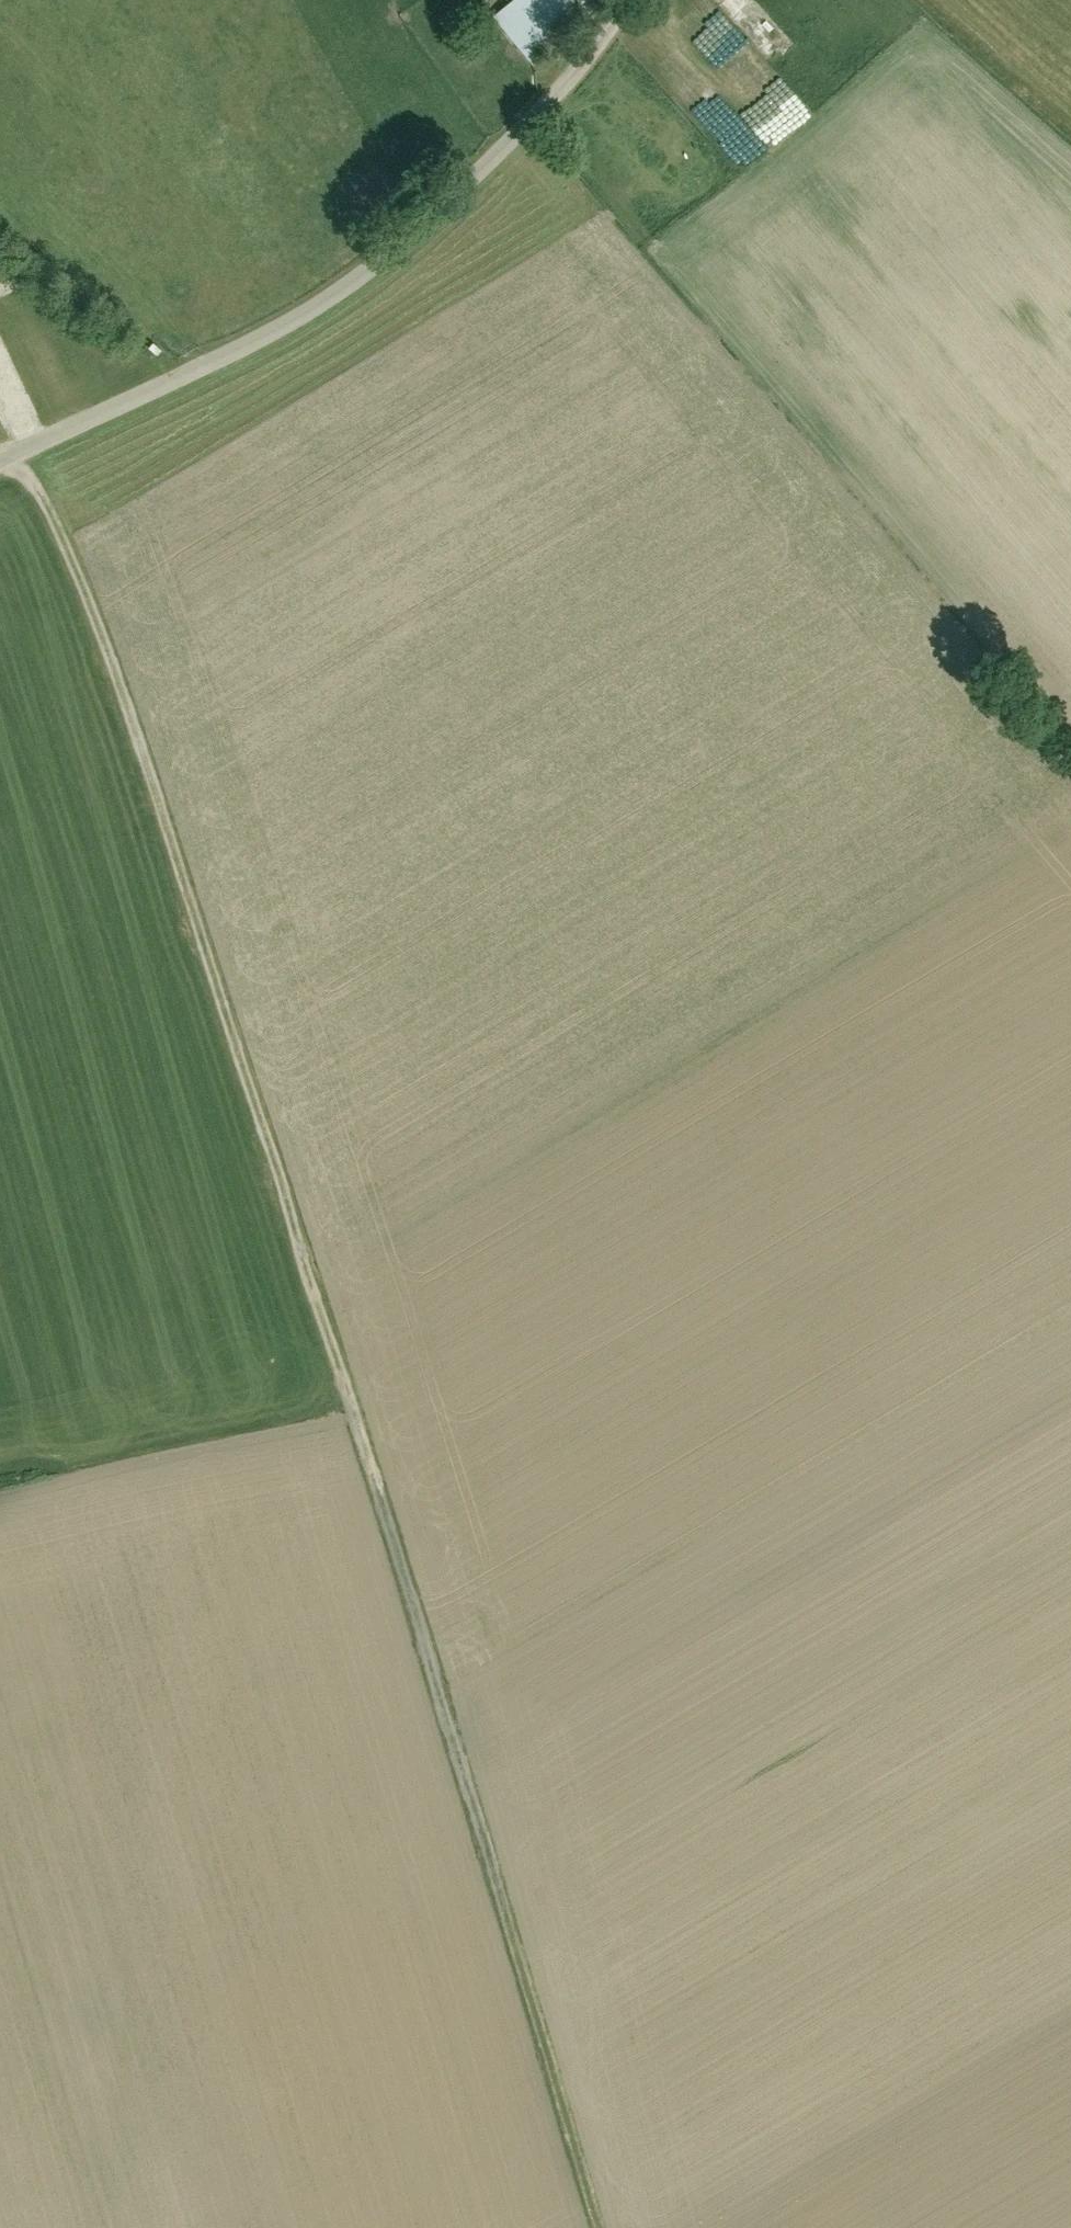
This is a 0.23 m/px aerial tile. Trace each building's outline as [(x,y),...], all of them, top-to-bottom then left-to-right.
[(498,14),(541,61),(572,33),(556,15),(573,0),(514,0),(498,14)]
